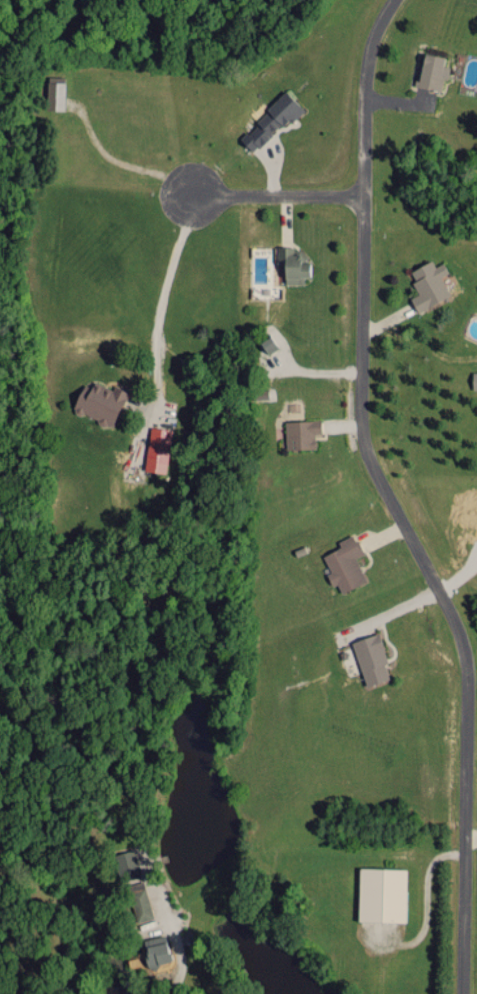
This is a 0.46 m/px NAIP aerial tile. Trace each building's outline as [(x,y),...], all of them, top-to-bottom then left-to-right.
[(416,85),(442,90),(447,65),(442,64),(444,55),(423,51),(416,85)] [(64,76),(47,76),(47,108),(64,109),(64,76)] [(303,108),(285,90),(238,137),(252,151),(287,116),(292,120),(303,108)] [(284,283),(301,283),(301,276),(308,275),(308,259),(302,259),(301,245),(276,246),(277,259),(283,259),(284,283)] [(410,269),(415,279),(412,281),(418,293),(410,296),(416,310),(450,295),(441,275),(447,272),(442,261),(434,265),(431,259),(410,269)] [(276,348),(270,335),(260,340),(266,352),(276,348)] [(113,425),(125,389),(114,385),(112,388),(94,382),(92,387),(82,383),(72,411),(113,425)] [(314,447),(314,433),(320,432),(320,419),(284,419),(285,448),(314,447)] [(144,469),(165,472),(170,428),(149,426),(144,469)] [(322,555),(330,571),(326,573),(332,586),(337,584),(341,592),(366,580),(355,557),(362,553),(352,533),(337,541),(340,546),(322,555)] [(350,641),(365,685),(388,677),(383,663),(388,662),(377,632),(350,641)] [(124,880),(141,875),(132,849),(115,854),(124,880)] [(357,920),(405,921),(406,868),(358,867),(357,920)] [(135,920),(151,918),(146,881),(129,883),(135,920)] [(149,966),(170,961),(164,934),(142,939),(149,966)]
